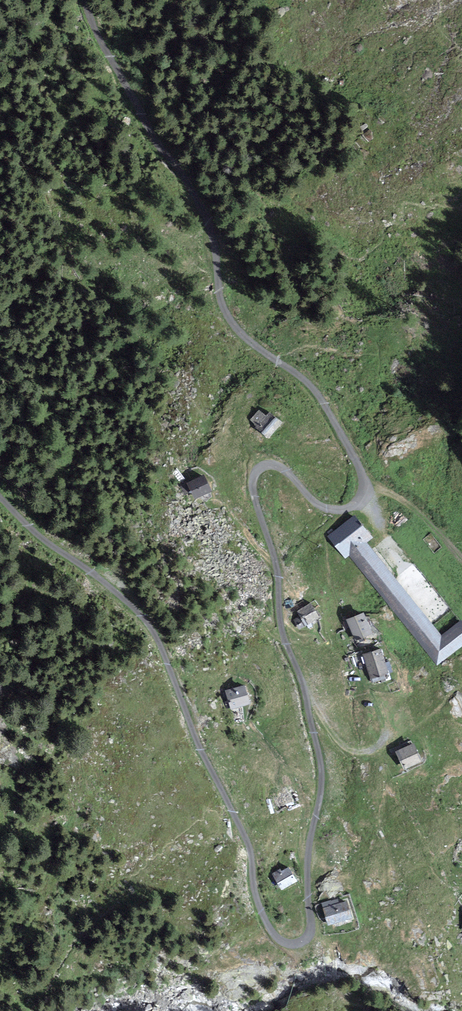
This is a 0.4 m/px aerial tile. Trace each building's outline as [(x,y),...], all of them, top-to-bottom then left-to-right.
[(266,416),(259,410),(250,420),(268,438),(281,422),(269,412),(266,416)] [(204,474),(180,485),(185,495),(191,492),(194,500),(213,492),(204,474)] [(328,537),(346,560),(349,557),(438,666),(461,647),(461,620),(461,619),(442,635),(368,543),(374,538),(355,515),(328,537)] [(320,617),(311,603),(297,611),(300,616),(293,620),(299,630),(320,617)] [(364,612),(346,619),(355,641),(373,634),(364,612)] [(380,649),(363,655),(370,679),(389,673),(386,663),(380,649)] [(244,685),(225,691),(231,710),(250,703),(244,685)] [(422,762),(413,743),(395,751),(404,771),(422,762)] [(282,871),(280,869),(272,874),(282,890),(297,882),(289,867),(282,871)] [(338,898),(321,903),(322,908),(340,903),(338,898)] [(340,903),(322,908),(328,926),(353,918),(347,900),(340,903)]
